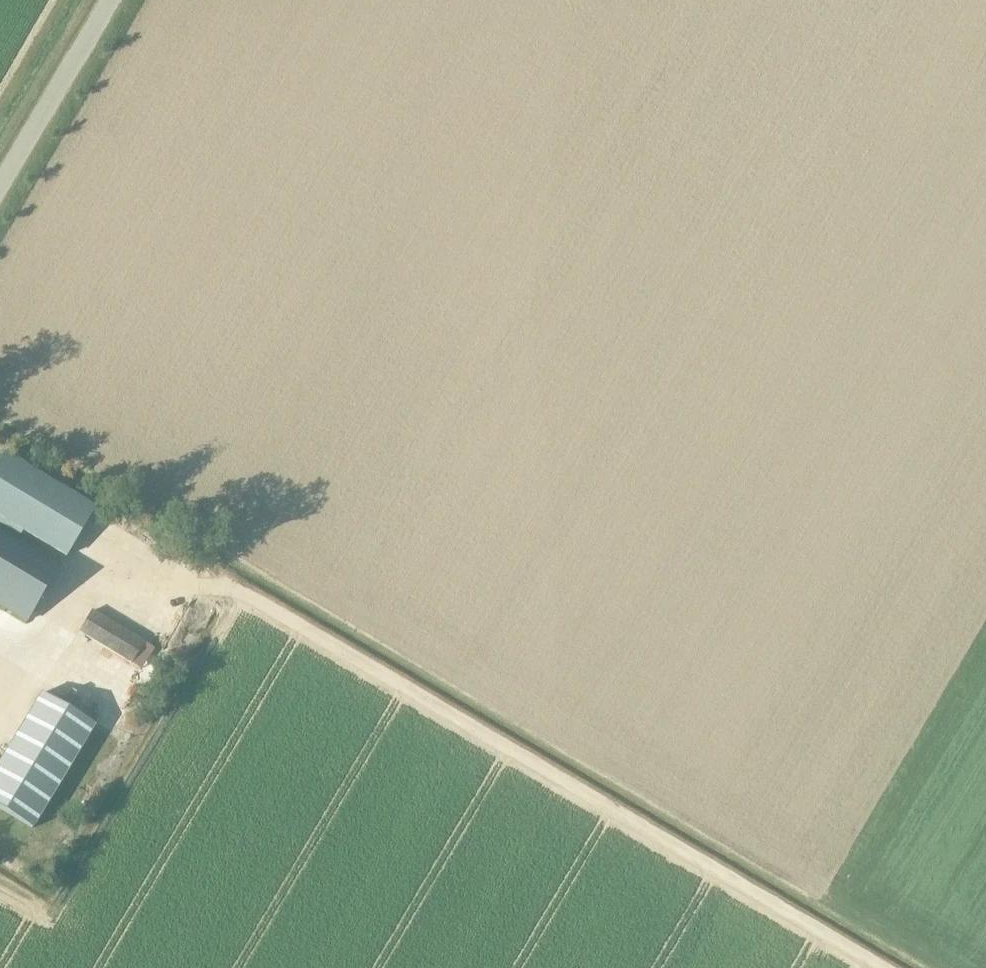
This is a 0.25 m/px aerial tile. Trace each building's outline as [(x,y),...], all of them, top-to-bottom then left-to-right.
[(0,461),(0,518),(63,558),(94,508),(5,453),(0,461)] [(0,529),(0,606),(26,622),(60,565),(0,529)] [(90,611),(77,632),(147,674),(160,653),(90,611)] [(94,725),(41,693),(0,761),(0,809),(32,828),(94,725)]
